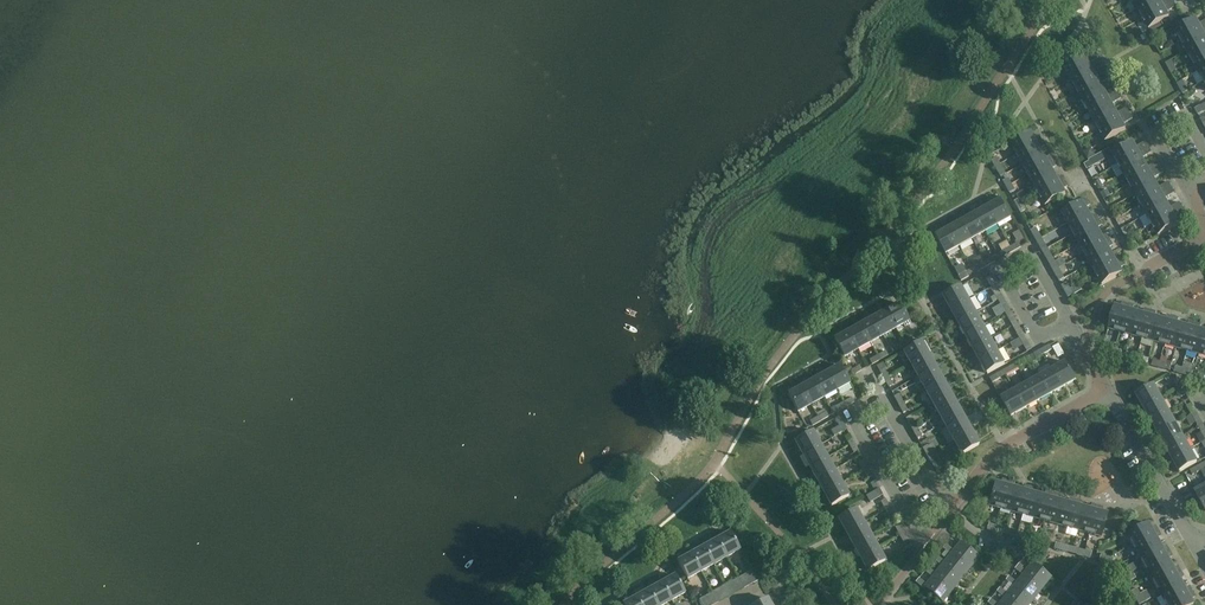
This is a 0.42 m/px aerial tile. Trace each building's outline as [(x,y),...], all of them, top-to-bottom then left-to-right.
[(1153,0),(1132,0),(1137,9),(1153,0)] [(1137,9),(1143,19),(1174,1),(1173,0),(1163,0),(1160,2),(1160,0),(1153,0),(1137,9)] [(1174,1),(1143,19),(1149,30),(1170,18),(1167,13),(1177,7),(1174,1)] [(1204,27),(1204,21),(1199,24),(1196,18),(1175,30),(1181,41),(1204,27)] [(1204,41),(1204,35),(1204,27),(1181,41),(1187,51),(1204,41)] [(1204,54),(1204,41),(1187,51),(1193,62),(1204,54)] [(1066,69),(1072,80),(1092,68),(1090,64),(1099,58),(1096,52),(1066,69)] [(1204,68),(1204,54),(1193,62),(1198,72),(1204,68)] [(1171,60),(1166,63),(1171,72),(1177,69),(1171,60)] [(1092,68),(1072,80),(1077,90),(1108,73),(1105,68),(1095,73),(1092,68)] [(1108,73),(1077,90),(1083,100),(1104,88),(1101,84),(1111,78),(1108,73)] [(1178,78),(1180,85),(1194,81),(1193,75),(1178,78)] [(1104,88),(1083,100),(1089,110),(1119,93),(1116,88),(1106,93),(1104,88)] [(1119,93),(1089,110),(1094,120),(1115,109),(1112,104),(1122,98),(1119,93)] [(1194,109),(1197,114),(1203,111),(1200,106),(1194,109)] [(1115,109),(1094,120),(1100,130),(1130,113),(1127,108),(1118,114),(1115,109)] [(1130,113),(1100,130),(1106,141),(1126,129),(1124,124),(1133,118),(1130,113)] [(1012,144),(1018,155),(1043,140),(1040,135),(1035,138),(1032,132),(1012,144)] [(1181,141),(1189,153),(1197,148),(1189,136),(1181,141)] [(1046,146),(1043,140),(1018,155),(1023,165),(1044,153),(1041,148),(1046,146)] [(1119,164),(1149,147),(1146,141),(1136,147),(1133,142),(1113,153),(1119,164)] [(1124,174),(1145,163),(1142,158),(1152,152),(1149,147),(1119,164),(1124,174)] [(1087,169),(1113,155),(1109,148),(1095,156),(1088,159),(1089,161),(1085,164),(1087,169)] [(1088,159),(1095,156),(1092,150),(1088,149),(1084,152),(1088,159)] [(1047,158),(1044,153),(1023,165),(1029,175),(1054,161),(1051,155),(1047,158)] [(995,167),(1001,164),(997,157),(992,161),(995,167)] [(1057,166),(1054,161),(1029,175),(1035,185),(1055,173),(1053,169),(1057,166)] [(1130,184),(1160,167),(1158,162),(1148,168),(1145,163),(1124,174),(1130,184)] [(1001,177),(1007,174),(1001,164),(995,167),(1001,177)] [(1136,194),(1156,183),(1154,178),(1163,173),(1160,167),(1130,184),(1136,194)] [(1058,178),(1055,173),(1035,185),(1040,195),(1066,181),(1063,176),(1058,178)] [(1009,178),(1003,181),(1007,187),(1012,184),(1009,178)] [(1100,180),(1095,183),(1098,189),(1103,186),(1100,180)] [(1066,181),(1040,195),(1046,206),(1067,194),(1064,189),(1069,186),(1066,181)] [(1141,204),(1172,187),(1169,182),(1159,188),(1156,183),(1136,194),(1141,204)] [(1016,190),(1012,184),(1007,187),(1010,193),(1016,190)] [(1020,197),(1031,195),(1029,186),(1018,189),(1020,197)] [(1147,215),(1168,203),(1165,198),(1175,193),(1172,187),(1141,204),(1147,215)] [(1101,193),(1104,199),(1111,196),(1107,190),(1101,193)] [(1018,208),(1024,205),(1020,198),(1014,201),(1018,208)] [(1069,223),(1090,212),(1087,207),(1092,204),(1088,199),(1063,213),(1069,223)] [(989,207),(999,225),(1012,217),(1003,200),(989,207)] [(1153,225),(1183,208),(1180,203),(1170,208),(1168,203),(1147,215),(1153,225)] [(1024,205),(1018,208),(1021,213),(1027,210),(1024,205)] [(999,225),(989,207),(976,215),(986,232),(999,225)] [(1183,208),(1153,225),(1159,235),(1179,224),(1176,218),(1186,213),(1183,208)] [(1090,212),(1069,223),(1075,234),(1100,220),(1097,214),(1092,216),(1090,212)] [(986,232),(976,215),(963,222),(973,239),(986,232)] [(1080,244),(1101,232),(1098,227),(1103,225),(1100,220),(1075,234),(1080,244)] [(973,239),(963,222),(951,229),(960,246),(973,239)] [(1037,241),(1042,238),(1036,227),(1031,230),(1037,241)] [(960,246),(951,229),(937,237),(947,254),(960,246)] [(1086,254),(1111,240),(1108,234),(1103,237),(1101,232),(1080,244),(1086,254)] [(1042,251),(1048,248),(1042,238),(1037,241),(1042,251)] [(1091,264),(1112,253),(1109,247),(1114,245),(1111,240),(1086,254),(1091,264)] [(1011,247),(1014,252),(1022,247),(1019,242),(1011,247)] [(1014,252),(1011,247),(1004,250),(1008,255),(1014,252)] [(1048,248),(1042,251),(1048,262),(1054,259),(1048,248)] [(1097,274),(1122,260),(1119,254),(1115,257),(1112,253),(1091,264),(1097,274)] [(986,261),(988,266),(996,262),(993,257),(986,261)] [(1122,260),(1097,274),(1103,285),(1124,273),(1120,267),(1125,265),(1122,260)] [(973,268),(975,273),(988,266),(986,261),(973,268)] [(1054,272),(1059,268),(1056,262),(1050,265),(1054,272)] [(975,273),(973,268),(959,276),(961,281),(975,273)] [(1059,268),(1054,272),(1057,278),(1063,275),(1059,268)] [(992,288),(997,285),(992,276),(987,279),(992,288)] [(1065,292),(1071,289),(1068,283),(1062,286),(1065,292)] [(999,301),(1004,298),(997,285),(992,288),(999,301)] [(953,309),(970,300),(962,287),(945,296),(953,309)] [(1071,289),(1065,292),(1068,298),(1074,295),(1071,289)] [(979,293),(971,296),(973,304),(982,302),(979,293)] [(1006,314),(1011,311),(1004,298),(999,301),(1006,314)] [(960,322),(977,313),(970,300),(953,309),(960,322)] [(1121,332),(1129,304),(1123,302),(1121,307),(1115,306),(1109,329),(1121,332)] [(900,304),(887,311),(897,328),(910,321),(900,304)] [(1129,304),(1121,332),(1132,335),(1138,312),(1133,311),(1134,305),(1129,304)] [(1143,338),(1151,310),(1145,308),(1143,314),(1138,312),(1132,335),(1143,338)] [(1151,310),(1143,338),(1154,341),(1161,318),(1155,317),(1157,311),(1151,310)] [(874,318),(884,336),(897,328),(887,311),(874,318)] [(1013,326),(1018,324),(1011,311),(1006,314),(1013,326)] [(967,335),(984,326),(977,313),(960,322),(967,335)] [(1165,344),(1173,316),(1168,315),(1166,320),(1161,318),(1154,341),(1165,344)] [(1173,316),(1165,344),(1177,348),(1183,325),(1178,323),(1179,318),(1173,316)] [(861,326),(871,343),(884,336),(874,318),(861,326)] [(1188,351),(1196,322),(1190,321),(1188,326),(1183,325),(1177,348),(1188,351)] [(1188,351),(1199,354),(1204,332),(1204,331),(1200,329),(1201,324),(1196,322),(1188,351)] [(1020,339),(1026,337),(1018,324),(1013,326),(1020,339)] [(848,333),(858,350),(871,343),(861,326),(848,333)] [(974,348),(992,339),(984,326),(967,335),(974,348)] [(997,332),(990,335),(994,343),(1001,340),(997,332)] [(858,350),(848,333),(835,340),(844,358),(858,350)] [(903,341),(906,346),(914,342),(911,337),(903,341)] [(1026,337),(1020,339),(1025,347),(1030,344),(1026,337)] [(981,361),(999,352),(992,339),(974,348),(981,361)] [(906,346),(903,341),(893,347),(895,352),(906,346)] [(912,365),(929,355),(922,342),(904,351),(912,365)] [(1042,349),(1045,354),(1053,349),(1051,344),(1042,349)] [(1114,355),(1116,349),(1109,347),(1107,353),(1114,355)] [(1045,354),(1042,349),(1034,354),(1037,359),(1045,354)] [(1116,349),(1114,355),(1121,357),(1123,351),(1116,349)] [(878,356),(880,361),(889,356),(886,351),(878,356)] [(999,352),(981,361),(989,375),(1006,365),(999,352)] [(1136,361),(1138,355),(1131,353),(1129,360),(1136,361)] [(919,377),(936,368),(929,355),(912,365),(919,377)] [(1138,355),(1136,361),(1143,363),(1145,357),(1138,355)] [(880,361),(878,356),(869,360),(872,365),(880,361)] [(1017,363),(1019,368),(1032,361),(1030,356),(1017,363)] [(1159,368),(1161,362),(1154,360),(1152,366),(1159,368)] [(1054,370),(1064,387),(1077,380),(1067,362),(1054,370)] [(1161,362),(1159,368),(1166,370),(1167,363),(1161,362)] [(1004,371),(1006,375),(1019,368),(1017,363),(1004,371)] [(828,373),(837,390),(851,383),(841,366),(828,373)] [(860,366),(851,370),(852,371),(854,375),(863,371),(860,366)] [(1181,374),(1183,368),(1176,366),(1174,372),(1181,374)] [(926,390),(943,380),(936,368),(919,377),(926,390)] [(1183,368),(1181,374),(1188,376),(1190,370),(1183,368)] [(884,380),(889,377),(884,369),(879,372),(884,380)] [(1041,377),(1051,395),(1064,387),(1054,370),(1041,377)] [(1006,375),(1004,371),(990,379),(992,383),(1006,375)] [(1196,378),(1204,380),(1204,375),(1204,374),(1198,372),(1196,378)] [(815,380),(824,398),(837,390),(828,373),(815,380)] [(889,377),(884,380),(889,388),(894,385),(889,377)] [(1028,384),(1038,402),(1051,395),(1041,377),(1028,384)] [(1177,389),(1182,386),(1178,378),(1173,381),(1177,389)] [(802,388),(811,405),(824,398),(815,380),(802,388)] [(933,403),(951,393),(943,380),(926,390),(933,403)] [(978,399),(969,383),(953,391),(961,408),(978,399)] [(1016,391),(1025,409),(1038,402),(1028,384),(1016,391)] [(1137,394),(1145,408),(1162,398),(1154,385),(1137,394)] [(1182,386),(1177,389),(1182,397),(1187,395),(1182,386)] [(798,412),(811,405),(802,388),(789,395),(798,412)] [(1025,409),(1016,391),(1002,399),(1012,416),(1025,409)] [(940,416),(958,406),(951,393),(933,403),(940,416)] [(898,405),(904,403),(899,394),(894,397),(898,405)] [(844,402),(846,407),(855,403),(852,398),(844,402)] [(1162,398),(1145,408),(1152,420),(1169,411),(1162,398)] [(836,407),(838,412),(846,407),(844,402),(836,407)] [(904,403),(898,405),(903,414),(908,411),(904,403)] [(1192,415),(1197,412),(1192,404),(1187,406),(1192,415)] [(948,429),(965,419),(958,406),(940,416),(948,429)] [(817,414),(821,422),(829,417),(825,409),(817,414)] [(1169,411),(1152,420),(1159,433),(1176,424),(1169,411)] [(1199,428),(1204,425),(1197,412),(1192,415),(1199,428)] [(821,422),(817,414),(816,414),(818,417),(810,421),(813,426),(821,422)] [(834,437),(847,430),(840,416),(835,419),(839,426),(831,431),(834,437)] [(955,442),(972,432),(965,419),(948,429),(955,442)] [(913,431),(918,428),(913,420),(908,423),(913,431)] [(868,426),(871,437),(882,434),(879,423),(868,426)] [(1176,424),(1159,433),(1166,446),(1183,437),(1176,424)] [(918,428),(913,431),(917,439),(923,436),(918,428)] [(795,441),(803,455),(820,445),(813,432),(795,441)] [(980,445),(972,432),(955,442),(962,455),(980,445)] [(849,445),(854,443),(850,434),(845,437),(849,445)] [(1183,437),(1166,446),(1173,459),(1191,450),(1183,437)] [(854,443),(849,445),(854,454),(859,451),(854,443)] [(810,467),(827,458),(820,445),(803,455),(810,467)] [(927,457),(932,454),(928,446),(923,448),(927,457)] [(1191,450),(1173,459),(1181,473),(1198,463),(1191,450)] [(932,454),(927,457),(932,465),(937,462),(932,454)] [(817,480),(835,471),(827,458),(810,467),(817,480)] [(864,471),(869,468),(864,460),(859,463),(864,471)] [(1201,471),(1198,466),(1190,470),(1193,476),(1201,471)] [(869,468),(864,471),(868,479),(873,477),(869,468)] [(824,493),(842,483),(835,471),(817,480),(824,493)] [(896,480),(899,486),(908,482),(905,476),(896,480)] [(1000,509),(1008,481),(1003,479),(1001,485),(995,483),(988,506),(1000,509)] [(917,491),(925,488),(923,481),(915,484),(917,491)] [(1008,481),(1000,509),(1011,512),(1018,489),(1013,488),(1014,483),(1008,481)] [(842,483),(824,493),(832,506),(849,497),(842,483)] [(1022,516),(1030,487),(1025,485),(1023,491),(1018,489),(1011,512),(1022,516)] [(1030,487),(1022,516),(1034,519),(1040,496),(1035,494),(1036,489),(1030,487)] [(883,495),(879,488),(866,496),(870,503),(883,495)] [(1197,495),(1204,510),(1204,490),(1197,495)] [(1045,522),(1053,493),(1047,492),(1045,497),(1040,496),(1034,519),(1045,522)] [(1059,495),(1053,493),(1045,522),(1056,525),(1062,502),(1057,500),(1059,495)] [(924,509),(933,506),(930,497),(921,499),(924,509)] [(1067,528),(1075,500),(1069,498),(1068,503),(1062,502),(1056,525),(1067,528)] [(886,510),(890,507),(886,499),(881,502),(886,510)] [(1075,500),(1067,528),(1079,531),(1085,508),(1080,507),(1081,501),(1075,500)] [(1085,508),(1079,531),(1090,534),(1098,506),(1092,504),(1090,510),(1085,508)] [(1098,506),(1090,534),(1101,537),(1108,515),(1102,513),(1104,508),(1098,506)] [(890,507),(886,510),(890,518),(895,516),(890,507)] [(846,532),(863,523),(856,509),(839,519),(846,532)] [(863,523),(846,532),(854,545),(871,535),(863,523)] [(1133,545),(1158,531),(1156,526),(1151,529),(1148,523),(1127,535),(1133,545)] [(994,532),(995,526),(988,524),(987,530),(994,532)] [(900,536),(905,533),(900,525),(895,528),(900,536)] [(1016,538),(1018,532),(1011,530),(1006,529),(1005,535),(1016,538)] [(1139,556),(1159,544),(1157,539),(1161,537),(1158,531),(1133,545),(1139,556)] [(1018,532),(1016,538),(1027,542),(1029,535),(1018,532)] [(905,533),(900,536),(904,544),(909,541),(905,533)] [(731,534),(717,541),(727,558),(740,551),(731,534)] [(871,535),(854,545),(861,558),(878,548),(871,535)] [(1038,545),(1040,538),(1030,535),(1028,542),(1038,545)] [(1040,538),(1038,545),(1046,547),(1047,540),(1040,538)] [(704,548),(714,566),(727,558),(717,541),(704,548)] [(946,545),(944,548),(969,568),(979,557),(960,542),(953,551),(946,545)] [(1061,551),(1063,545),(1055,543),(1054,549),(1061,551)] [(1159,544),(1139,556),(1144,566),(1170,552),(1167,546),(1162,549),(1159,544)] [(1063,545),(1061,551),(1072,554),(1074,548),(1063,545)] [(691,556),(701,573),(714,566),(704,548),(691,556)] [(886,562),(878,548),(861,558),(868,571),(886,562)] [(937,557),(935,559),(960,580),(969,568),(944,548),(943,549),(950,555),(944,562),(937,557)] [(1074,548),(1072,554),(1083,557),(1085,551),(1074,548)] [(1085,551),(1083,557),(1090,559),(1092,553),(1085,551)] [(1150,576),(1171,564),(1168,559),(1173,557),(1170,552),(1144,566),(1150,576)] [(1105,563),(1107,557),(1100,555),(1098,561),(1105,563)] [(701,573),(691,556),(678,563),(687,580),(701,573)] [(1107,557),(1105,563),(1112,565),(1114,559),(1107,557)] [(928,568),(926,570),(952,591),(960,580),(935,559),(934,560),(941,566),(935,573),(928,568)] [(1016,568),(1041,589),(1051,577),(1032,562),(1025,571),(1018,566),(1016,568)] [(1156,586),(1181,572),(1178,566),(1173,569),(1171,564),(1150,576),(1156,586)] [(1041,589),(1016,568),(1014,569),(1022,575),(1016,583),(1009,577),(1006,579),(1032,600),(1041,589)] [(1123,578),(1129,574),(1125,568),(1119,571),(1123,578)] [(942,602),(952,591),(926,570),(925,571),(932,577),(926,585),(919,579),(916,583),(924,589),(925,588),(942,602)] [(754,583),(758,581),(752,571),(748,573),(754,583)] [(1181,572),(1156,586),(1161,596),(1182,585),(1179,580),(1184,577),(1181,572)] [(1129,574),(1123,578),(1127,583),(1132,580),(1129,574)] [(662,584),(671,602),(685,595),(675,577),(662,584)] [(1006,579),(1005,581),(1013,587),(1007,594),(999,588),(997,591),(1016,604),(1028,604),(1032,600),(1006,579)] [(725,586),(731,596),(735,594),(729,583),(725,586)] [(662,584),(649,591),(656,604),(666,604),(671,602),(662,584)] [(1192,592),(1190,587),(1185,590),(1182,585),(1161,596),(1166,604),(1169,604),(1192,592)] [(779,588),(779,604),(809,604),(809,588),(779,588)] [(1135,598),(1146,591),(1140,594),(1137,588),(1131,591),(1135,598)] [(636,599),(640,604),(656,604),(649,591),(636,599)] [(997,591),(996,592),(1004,598),(999,604),(1016,604),(997,591)] [(1135,598),(1139,604),(1140,604),(1151,599),(1146,591),(1135,598)] [(1169,604),(1193,604),(1190,600),(1195,597),(1192,592),(1169,604)] [(711,604),(715,604),(716,604),(710,594),(706,596),(711,604)]
